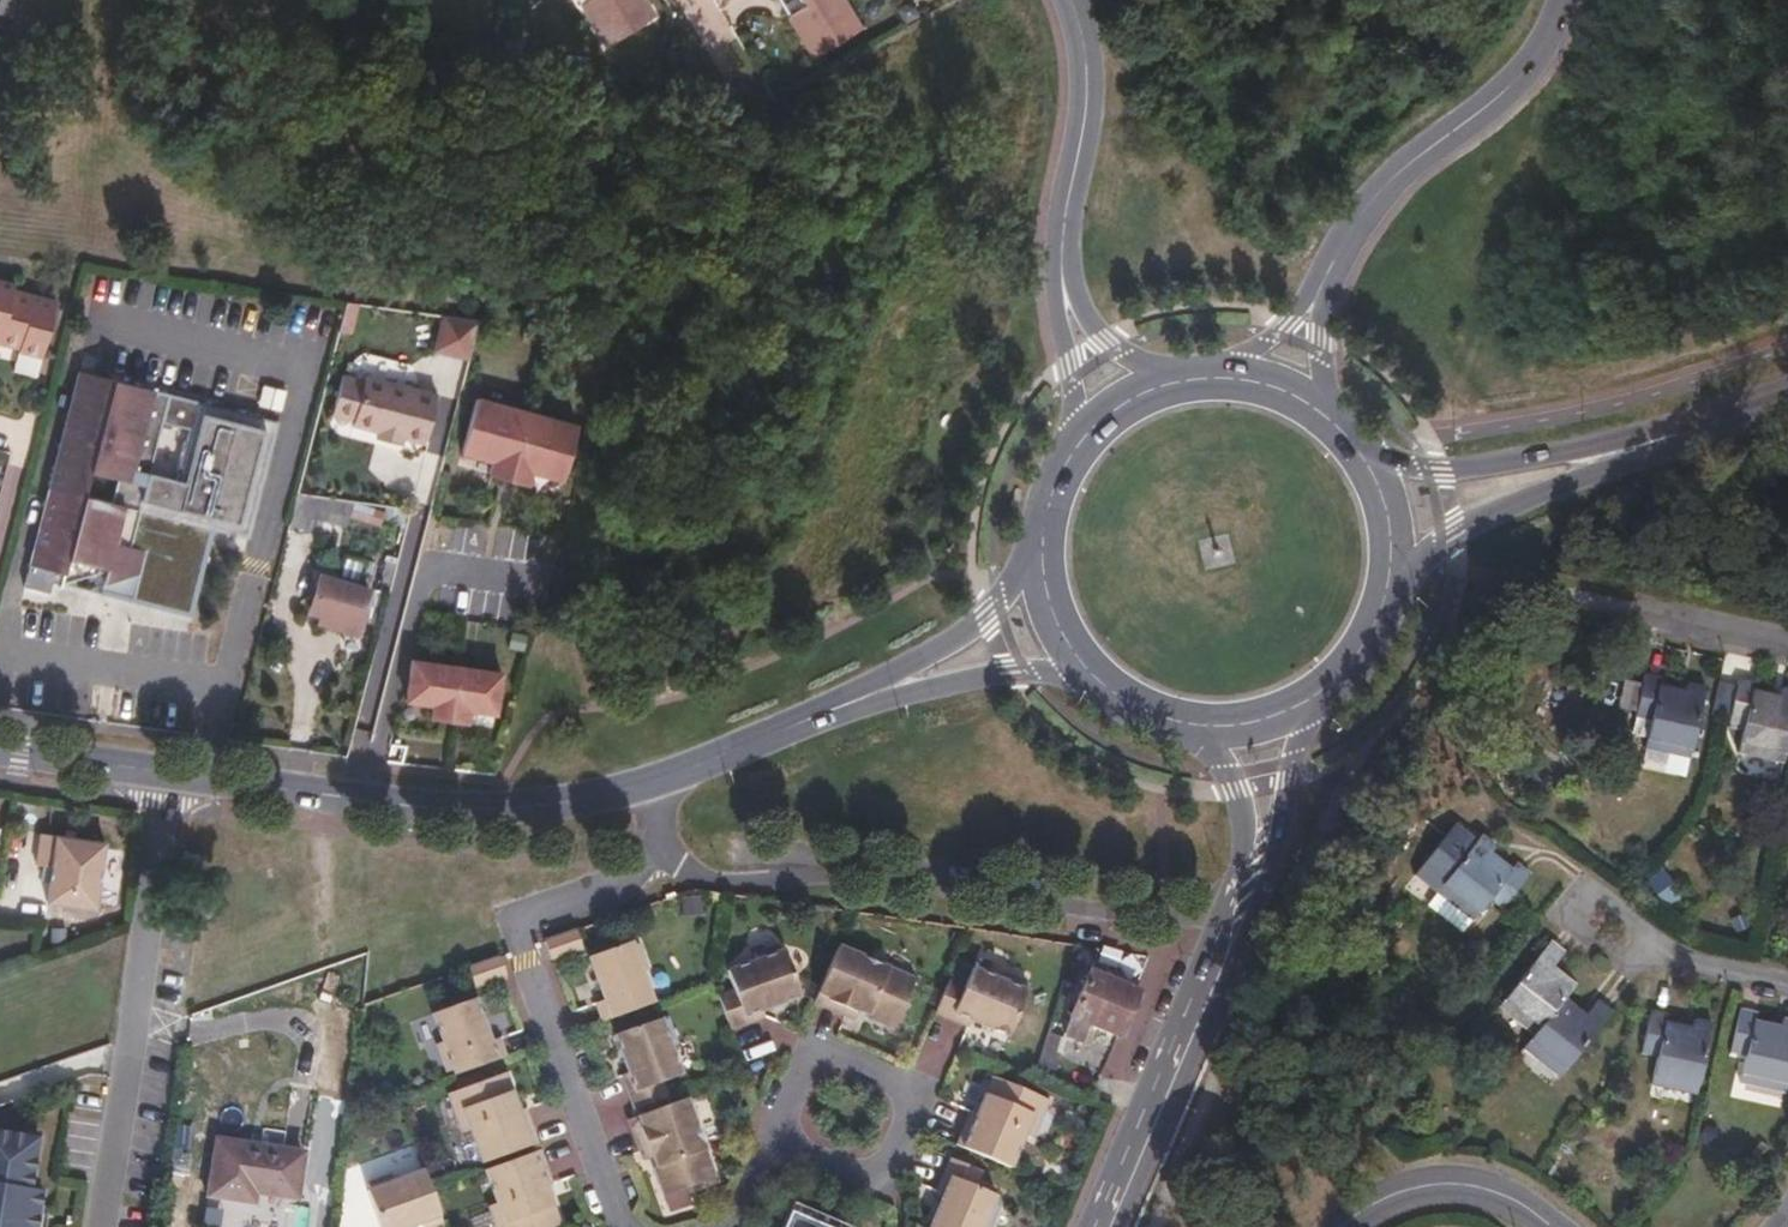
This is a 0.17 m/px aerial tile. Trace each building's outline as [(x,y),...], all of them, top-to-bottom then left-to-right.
[(612,44),(658,16),(649,0),(585,0),(612,44)] [(810,5),(790,17),(816,57),(865,27),(849,0),(808,0),(810,5)] [(1,335),(0,341),(20,347),(20,351),(43,356),(57,301),(15,289),(16,284),(0,280),(0,335),(1,335)] [(435,352),(471,360),(480,320),(445,315),(435,352)] [(106,584),(141,573),(147,549),(134,546),(168,408),(181,411),(184,397),(81,371),(34,564),(66,573),(66,583),(109,570),(106,584)] [(381,431),(404,437),(404,435),(427,440),(439,394),(368,376),(366,379),(345,374),(338,404),(352,408),(358,416),(355,425),(381,431)] [(262,383),(257,404),(280,409),(285,388),(262,383)] [(568,474),(581,420),(478,394),(465,449),(496,457),(495,469),(534,478),(537,467),(568,474)] [(278,421),(184,397),(181,411),(168,408),(134,546),(147,549),(141,573),(106,584),(101,592),(188,615),(207,524),(247,534),(278,421)] [(403,443),(404,437),(381,431),(380,437),(403,443)] [(361,630),(373,596),(320,580),(310,615),(361,630)] [(506,714),(513,672),(422,657),(417,698),(443,702),(442,716),(477,722),(480,710),(506,714)] [(1654,721),(1648,750),(1693,759),(1709,688),(1691,683),(1689,691),(1663,685),(1664,678),(1649,675),(1639,718),(1654,721)] [(1743,680),(1733,723),(1748,726),(1742,755),(1787,765),(1787,759),(1787,690),(1785,689),(1784,696),(1756,690),(1757,683),(1743,680)] [(1417,874),(1440,893),(1444,888),(1479,916),(1493,898),(1505,908),(1533,873),(1521,863),(1514,870),(1493,853),(1498,847),(1485,837),(1480,841),(1459,824),(1417,874)] [(110,844),(45,835),(41,866),(48,867),(56,868),(54,882),(51,903),(100,910),(110,844)] [(56,868),(48,867),(46,881),(54,882),(56,868)] [(1444,888),(1440,893),(1432,903),(1465,932),(1479,916),(1444,888)] [(578,929),(546,940),(553,959),(584,948),(578,929)] [(597,1002),(604,1020),(655,1002),(644,971),(650,969),(640,942),(634,944),(633,940),(591,956),(606,999),(597,1002)] [(1568,999),(1578,984),(1556,967),(1567,951),(1554,941),(1501,1008),(1538,1036),(1568,999)] [(736,989),(720,994),(733,1028),(767,1016),(764,1009),(802,995),(788,948),(783,950),(781,944),(757,953),(759,959),(729,970),(736,989)] [(917,978),(840,946),(815,1003),(855,1020),(859,1010),(869,1014),(868,1017),(896,1028),(917,978)] [(501,956),(470,967),(476,985),(508,974),(501,956)] [(967,984),(951,978),(937,1011),(971,1025),(974,1018),(1011,1034),(1033,990),(1027,988),(1030,982),(1006,972),(1004,978),(975,965),(967,984)] [(1139,992),(1094,972),(1068,1032),(1087,1041),(1093,1027),(1118,1038),(1139,992)] [(478,996),(434,1012),(444,1041),(438,1043),(449,1071),(454,1069),(456,1074),(508,1055),(501,1037),(494,1039),(478,996)] [(1589,1015),(1568,999),(1538,1036),(1527,1050),(1562,1078),(1613,1011),(1600,1001),(1589,1015)] [(1743,1084),(1787,1094),(1787,1093),(1787,1019),(1786,1025),(1758,1018),(1759,1012),(1743,1009),(1733,1052),(1749,1056),(1743,1084)] [(1669,1013),(1654,1010),(1644,1054),(1660,1058),(1654,1086),(1699,1096),(1715,1023),(1698,1020),(1696,1026),(1668,1020),(1669,1013)] [(636,1108),(670,1096),(664,1080),(683,1073),(673,1043),(678,1041),(670,1017),(664,1019),(663,1017),(617,1033),(631,1072),(624,1074),(636,1108)] [(1063,1042),(1049,1038),(1040,1065),(1054,1070),(1063,1042)] [(507,1071),(450,1092),(465,1131),(472,1128),(485,1162),(540,1142),(527,1107),(521,1110),(507,1071)] [(972,1110),(958,1143),(1012,1166),(1026,1133),(1034,1137),(1050,1099),(994,1075),(979,1112),(972,1110)] [(717,1176),(688,1097),(630,1118),(645,1159),(655,1155),(659,1165),(656,1166),(666,1195),(717,1176)] [(259,1192),(299,1198),(306,1152),(218,1139),(209,1195),(257,1202),(259,1192)] [(542,1148),(487,1169),(499,1202),(491,1205),(499,1226),(552,1226),(562,1223),(548,1185),(555,1183),(542,1148)] [(931,1226),(984,1226),(986,1224),(991,1226),(1001,1203),(995,1201),(998,1194),(977,1186),(984,1170),(952,1156),(938,1190),(945,1193),(931,1226)] [(445,1221),(426,1168),(396,1179),(394,1173),(370,1182),(372,1188),(369,1189),(383,1226),(407,1226),(424,1221),(426,1226),(428,1226),(445,1221)] [(848,1225),(792,1200),(780,1226),(847,1226),(848,1225)]
